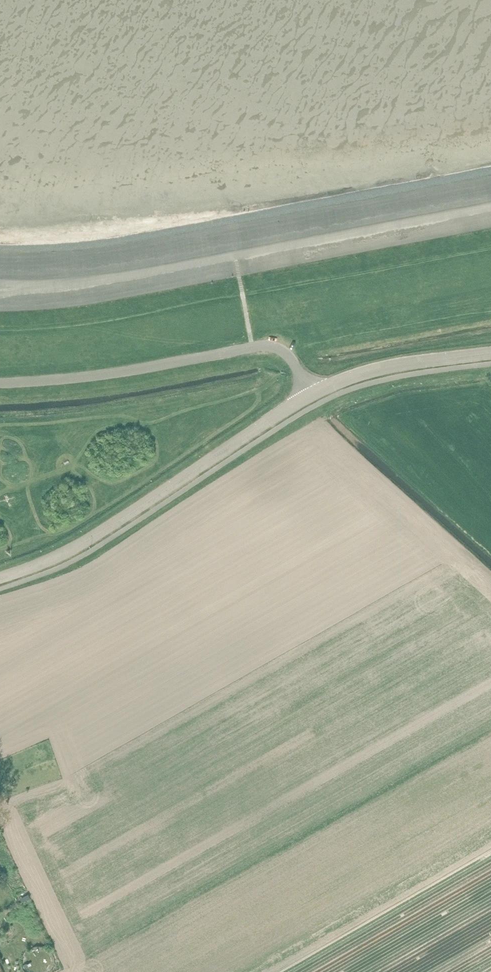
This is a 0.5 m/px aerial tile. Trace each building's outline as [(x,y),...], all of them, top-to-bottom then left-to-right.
[(28,892),(18,895),(20,900),(30,897),(28,892)]
